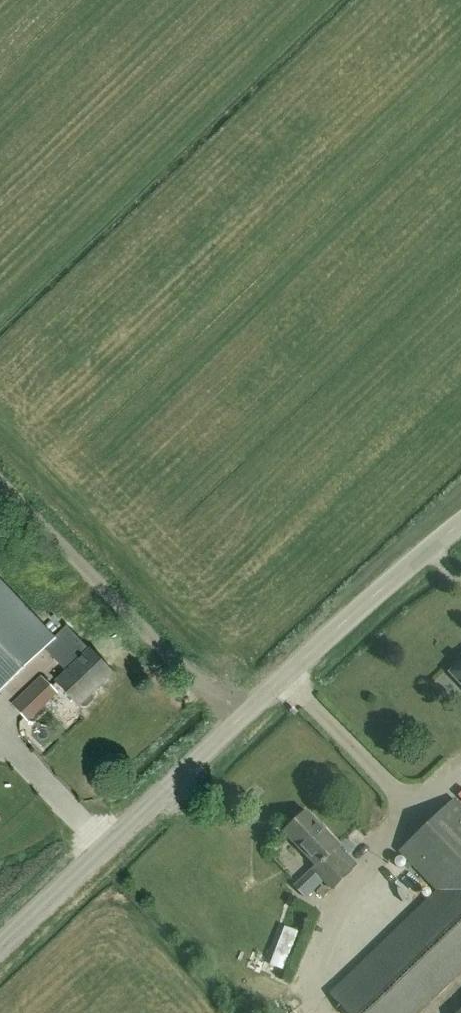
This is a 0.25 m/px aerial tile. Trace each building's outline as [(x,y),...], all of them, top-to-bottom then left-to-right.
[(43,648),(66,672),(56,683),(78,706),(79,705),(82,708),(86,708),(93,701),(93,697),(90,694),(112,674),(90,650),(89,651),(66,627),(53,639),(0,584),(0,690),(43,648)] [(460,656),(458,658),(457,662),(458,666),(451,673),(460,683),(460,656)] [(57,694),(40,676),(10,705),(27,723),(57,694)] [(202,796),(198,792),(193,797),(197,801),(202,796)] [(350,1012),(418,1012),(460,972),(460,806),(454,799),(400,851),(437,890),(330,993),(350,1012)] [(352,870),(333,851),(339,846),(307,811),(285,832),(316,866),(313,870),(331,889),(352,870)]
